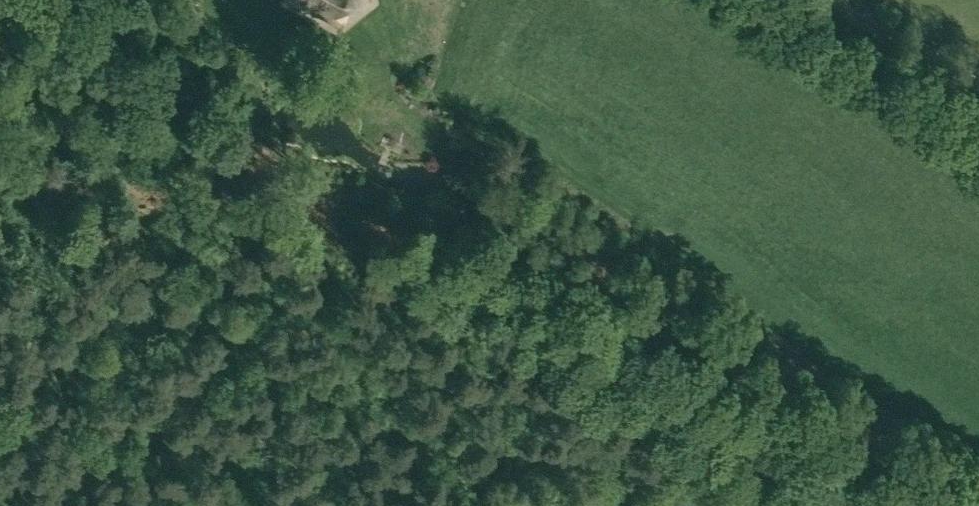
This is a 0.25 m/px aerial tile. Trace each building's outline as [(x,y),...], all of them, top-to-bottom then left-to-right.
[(349,9),(369,2),(368,0),(295,0),(328,16),(349,9)]
